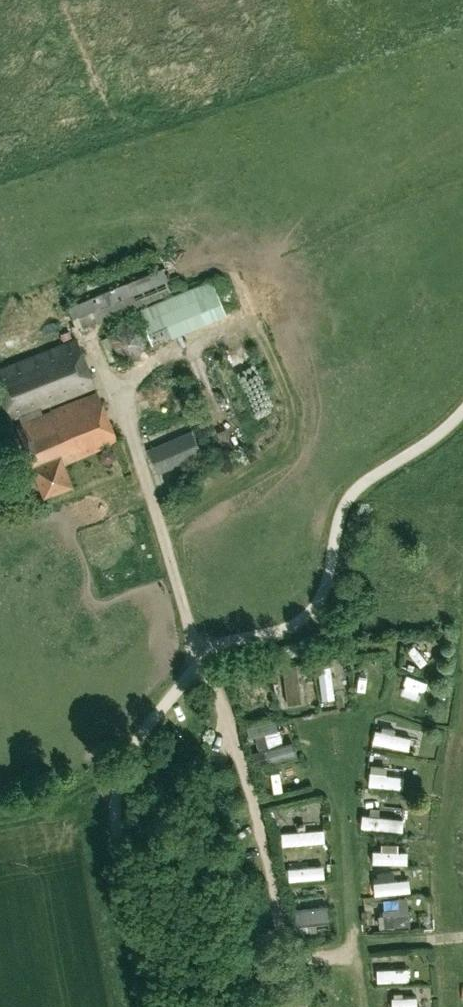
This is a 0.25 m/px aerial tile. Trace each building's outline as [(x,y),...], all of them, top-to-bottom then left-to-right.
[(161,268),(68,308),(78,330),(171,291),(161,268)] [(212,278),(138,308),(152,342),(226,312),(212,278)] [(96,387),(78,339),(0,369),(0,385),(13,420),(19,417),(41,408),(96,387)] [(260,389),(247,363),(237,367),(250,394),(260,389)] [(150,385),(159,409),(177,402),(169,378),(150,385)] [(98,391),(16,425),(45,495),(72,484),(64,463),(118,441),(98,391)] [(213,434),(229,431),(227,418),(211,421),(213,434)] [(8,423),(0,426),(0,454),(17,449),(8,423)] [(192,430),(147,448),(158,474),(202,455),(192,430)] [(419,673),(428,666),(414,649),(405,656),(419,673)] [(330,667),(316,668),(318,704),(332,703),(330,667)] [(300,679),(310,677),(309,668),(286,672),(292,706),(304,704),(300,679)] [(351,679),(353,706),(375,704),(373,677),(351,679)] [(398,677),(393,691),(421,700),(425,685),(398,677)] [(392,707),(391,720),(409,722),(411,709),(392,707)] [(413,759),(416,744),(376,736),(373,751),(413,759)] [(403,781),(386,780),(386,771),(367,770),(367,792),(403,793),(403,781)] [(360,833),(396,834),(396,822),(384,822),(384,812),(378,812),(378,795),(361,795),(360,833)] [(320,832),(298,832),(298,824),(280,824),(280,845),(319,845),(320,832)] [(403,870),(404,850),(370,850),(370,869),(403,870)] [(291,853),(291,863),(318,863),(318,853),(291,853)] [(393,884),(393,873),(372,873),(372,898),(409,899),(409,884),(393,884)] [(285,875),(286,895),(319,894),(318,874),(285,875)] [(291,913),(292,935),(329,933),(328,911),(291,913)] [(371,917),(372,932),(411,931),(410,916),(371,917)] [(371,990),(382,991),(383,974),(372,974),(371,990)]
